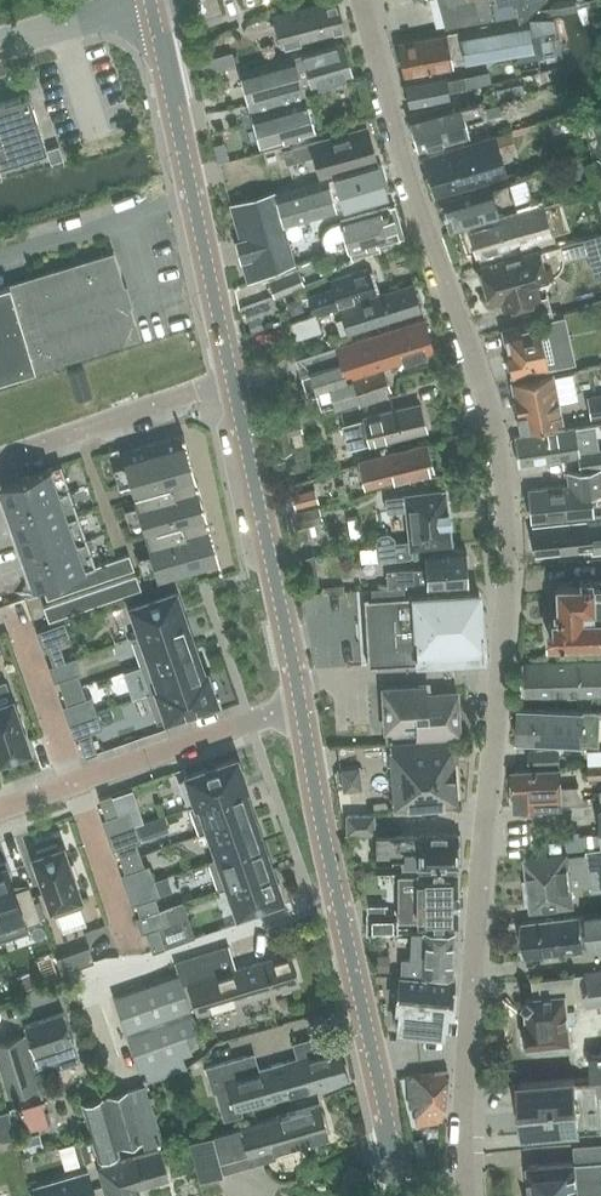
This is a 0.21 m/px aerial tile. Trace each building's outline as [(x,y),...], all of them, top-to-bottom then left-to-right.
[(345,30),(337,0),(330,0),(273,14),(282,47),(345,30)] [(445,26),(519,12),(532,0),(438,0),(445,26)] [(465,63),(534,50),(528,17),(399,42),(405,74),(452,65),(451,60),(464,58),(465,63)] [(248,101),(302,86),(301,82),(310,80),(311,85),(351,74),(342,42),(294,55),(240,70),(248,101)] [(201,73),(215,69),(212,57),(198,61),(201,73)] [(488,72),(478,74),(480,84),(490,81),(488,72)] [(444,73),(406,80),(406,83),(404,87),(405,93),(409,95),(411,105),(449,97),(447,90),(480,84),(478,74),(446,80),(444,73)] [(521,82),(508,85),(512,97),(524,93),(521,82)] [(302,86),(248,101),(261,146),(314,131),(302,86)] [(4,101),(22,157),(46,149),(29,93),(4,101)] [(461,107),(459,100),(408,114),(418,149),(469,135),(465,121),(484,116),(483,115),(486,114),(488,122),(505,118),(501,102),(482,107),(481,102),(461,107)] [(22,157),(4,101),(0,102),(0,164),(22,157)] [(534,122),(511,130),(512,135),(535,128),(534,122)] [(367,126),(313,142),(313,141),(282,148),(285,161),(317,154),(323,176),(377,161),(367,126)] [(512,135),(511,130),(421,157),(433,195),(506,173),(499,151),(515,145),(512,135)] [(225,143),(215,146),(219,161),(229,158),(225,143)] [(58,145),(46,149),(51,162),(63,158),(58,145)] [(585,158),(563,164),(567,177),(589,171),(585,158)] [(274,193),(284,225),(336,211),(332,195),(339,193),(343,205),(386,193),(378,165),(274,193)] [(450,230),(499,215),(497,211),(516,205),(508,180),(440,201),(446,220),(447,221),(450,230)] [(294,261),(284,225),(274,193),(273,190),(230,202),(240,238),(235,240),(235,241),(237,241),(242,258),(240,258),(240,260),(241,259),(248,281),(294,261)] [(477,255),(545,236),(569,229),(561,200),(469,226),(477,255)] [(349,250),(354,249),(355,256),(380,249),(379,242),(403,235),(394,205),(341,220),(349,250)] [(480,266),(489,297),(503,293),(506,308),(507,308),(507,309),(508,309),(508,310),(509,310),(510,310),(511,310),(512,310),(513,310),(513,309),(514,309),(514,308),(515,308),(515,307),(515,306),(515,305),(529,301),(534,320),(552,315),(546,295),(536,297),(532,280),(550,275),(557,272),(561,267),(562,265),(562,262),(590,254),(596,275),(600,274),(600,234),(573,241),(548,248),(480,266)] [(112,254),(28,280),(0,289),(0,380),(35,369),(36,370),(138,338),(128,306),(130,305),(124,285),(122,286),(112,254)] [(314,313),(325,308),(376,292),(373,284),(368,266),(332,278),(335,287),(309,295),(314,313)] [(275,296),(304,284),(297,267),(268,280),(275,296)] [(348,332),(421,310),(412,283),(340,306),(348,332)] [(246,319),(269,311),(266,301),(243,309),(246,319)] [(316,312),(314,313),(291,320),(296,337),(321,329),(316,312)] [(569,335),(564,314),(540,320),(539,319),(537,319),(537,321),(502,329),(511,375),(556,365),(551,344),(542,347),(541,341),(569,335)] [(341,361),(346,377),(433,350),(424,319),(296,358),(302,378),(326,371),(324,366),(341,361)] [(347,379),(346,377),(341,361),(324,366),(326,371),(302,378),(308,396),(317,394),(321,405),(339,400),(340,402),(358,397),(358,400),(390,390),(383,368),(347,379)] [(521,428),(562,420),(553,374),(512,381),(521,428)] [(600,416),(600,394),(587,396),(590,418),(600,416)] [(371,444),(426,430),(419,403),(364,417),(341,422),(347,447),(357,445),(357,444),(370,441),(371,444)] [(276,452),(290,449),(287,433),(301,431),(298,414),(269,420),(276,452)] [(600,467),(600,446),(599,447),(595,424),(514,437),(519,464),(579,455),(578,452),(582,452),(584,469),(600,467)] [(134,494),(196,476),(184,434),(122,451),(134,494)] [(365,487),(433,471),(427,443),(358,459),(365,487)] [(10,510),(70,490),(61,463),(1,484),(10,510)] [(583,515),(594,514),(592,492),(600,491),(600,467),(584,469),(566,470),(567,485),(529,489),(532,521),(583,515)] [(134,494),(146,537),(208,519),(196,476),(134,494)] [(316,501),(313,488),(291,493),(295,506),(316,501)] [(18,535),(78,514),(70,490),(10,510),(18,535)] [(376,537),(377,545),(379,561),(412,557),(411,549),(452,544),(445,490),(390,497),(391,511),(406,509),(410,542),(396,543),(395,536),(390,531),(380,532),(376,537)] [(293,529),(321,522),(318,506),(289,512),(293,529)] [(27,560),(87,539),(78,514),(18,535),(27,560)] [(591,516),(592,521),(589,522),(589,521),(533,527),(536,554),(592,548),(592,544),(600,543),(600,515),(591,516)] [(220,562),(208,519),(146,537),(158,580),(220,562)] [(87,539),(27,560),(36,586),(42,584),(50,581),(59,578),(68,575),(77,572),(85,569),(94,566),(96,565),(87,539)] [(388,587),(399,587),(466,583),(464,548),(426,552),(427,568),(387,570),(388,587)] [(129,554),(120,557),(125,572),(134,568),(129,554)] [(314,554),(299,556),(303,585),(318,583),(314,554)] [(125,572),(120,557),(111,560),(116,575),(125,572)] [(108,578),(116,575),(111,560),(103,563),(108,578)] [(99,581),(108,578),(103,563),(96,565),(94,566),(99,581)] [(90,584),(99,581),(94,566),(85,569),(90,584)] [(82,587),(90,584),(85,569),(77,572),(82,587)] [(73,590),(82,587),(77,572),(68,575),(73,590)] [(127,577),(132,592),(141,589),(136,574),(127,577)] [(64,593),(73,590),(68,575),(59,578),(64,593)] [(123,595),(132,592),(127,577),(118,580),(123,595)] [(56,596),(64,593),(59,578),(50,581),(56,596)] [(579,578),(579,583),(556,584),(557,608),(554,608),(554,619),(550,620),(548,630),(551,641),(600,639),(600,578),(579,578)] [(123,595),(118,580),(110,583),(115,598),(123,595)] [(50,581),(42,584),(47,599),(56,596),(50,581)] [(110,583),(101,586),(106,601),(115,598),(110,583)] [(106,601),(101,586),(92,589),(97,604),(106,601)] [(400,597),(399,587),(388,587),(382,588),(383,616),(401,615),(403,647),(404,652),(407,657),(411,660),(416,661),(484,657),(479,592),(400,597)] [(383,616),(382,588),(366,588),(366,598),(357,597),(360,664),(404,661),(403,647),(401,615),(383,616)] [(88,607),(97,604),(92,589),(83,592),(88,607)] [(131,637),(185,619),(175,590),(130,606),(140,633),(131,636),(131,637)] [(75,595),(80,610),(88,607),(83,592),(75,595)] [(71,613),(80,610),(75,595),(66,598),(71,613)] [(71,613),(66,598),(57,602),(62,616),(71,613)] [(57,602),(49,605),(54,619),(62,616),(57,602)] [(45,622),(54,619),(49,605),(40,608),(45,622)] [(140,665),(194,646),(185,619),(131,637),(140,665)] [(59,641),(46,645),(53,664),(65,660),(59,641)] [(147,693),(207,672),(204,673),(194,646),(140,665),(141,665),(150,691),(147,692),(147,693)] [(600,694),(600,661),(527,663),(529,696),(600,694)] [(207,672),(147,693),(157,722),(217,701),(207,672)] [(62,692),(82,685),(78,673),(58,680),(62,692)] [(427,693),(426,684),(419,684),(420,686),(383,688),(386,729),(416,728),(417,736),(459,733),(457,707),(456,692),(427,693)] [(86,697),(82,685),(62,692),(67,704),(86,697)] [(0,693),(0,760),(4,758),(6,763),(26,756),(25,751),(29,750),(8,690),(0,693)] [(520,707),(519,738),(583,741),(598,742),(600,712),(584,712),(584,710),(520,707)] [(97,752),(90,732),(77,736),(85,756),(97,752)] [(395,807),(457,803),(453,742),(390,746),(395,807)] [(530,767),(560,765),(560,750),(530,752),(530,767)] [(588,751),(589,763),(600,763),(600,750),(588,751)] [(196,804),(246,786),(237,758),(186,775),(196,804)] [(589,763),(590,779),(600,778),(600,763),(589,763)] [(562,786),(562,784),(561,768),(515,770),(517,806),(562,804),(562,802),(579,802),(578,785),(562,786)] [(246,786),(196,804),(189,806),(199,833),(208,830),(253,815),(244,788),(247,787),(246,786)] [(119,813),(112,793),(99,798),(106,818),(119,813)] [(347,831),(374,831),(374,814),(347,814),(347,831)] [(208,861),(262,842),(253,815),(208,830),(217,857),(208,860),(208,861)] [(461,863),(461,848),(458,848),(458,833),(375,833),(376,859),(391,859),(391,856),(402,856),(402,867),(409,866),(458,866),(458,863),(461,863)] [(576,835),(578,850),(600,847),(600,834),(576,835)] [(121,861),(140,854),(136,841),(116,848),(121,861)] [(551,851),(562,850),(561,841),(550,842),(551,851)] [(218,888),(272,870),(262,842),(208,861),(218,888)] [(58,848),(56,843),(36,850),(38,855),(33,856),(54,916),(83,905),(63,846),(58,848)] [(524,858),(527,881),(524,881),(527,905),(530,905),(531,911),(574,905),(572,888),(600,886),(600,873),(598,852),(568,855),(568,852),(524,858)] [(144,866),(140,854),(121,861),(125,872),(144,866)] [(21,917),(24,926),(41,920),(29,885),(17,889),(13,886),(10,878),(12,877),(6,861),(0,863),(0,924),(21,917)] [(272,870),(218,888),(218,889),(227,886),(237,914),(282,898),(272,870)] [(419,927),(454,926),(458,926),(458,871),(418,872),(418,895),(419,927)] [(154,879),(159,893),(172,889),(167,875),(154,879)] [(159,909),(155,895),(136,903),(140,916),(159,909)] [(182,901),(164,907),(169,923),(188,916),(182,901)] [(398,910),(396,910),(385,911),(385,904),(368,904),(367,932),(398,932),(398,910)] [(521,922),(524,957),(583,951),(583,946),(587,948),(592,948),(592,949),(600,948),(600,914),(521,922)] [(165,947),(158,927),(145,931),(152,951),(165,947)] [(411,931),(410,958),(401,957),(400,974),(452,978),(454,933),(411,931)] [(183,985),(189,983),(199,1015),(299,984),(289,952),(236,969),(229,944),(175,962),(179,974),(183,985)] [(61,972),(94,960),(89,945),(56,957),(61,972)] [(378,955),(377,969),(390,970),(390,955),(378,955)] [(36,985),(30,970),(16,976),(21,991),(36,985)] [(584,974),(583,976),(534,980),(535,996),(531,997),(530,996),(525,1001),(526,1002),(527,1023),(523,1027),(524,1041),(529,1044),(530,1047),(573,1042),(571,1024),(577,1024),(575,1010),(569,1010),(568,999),(579,998),(579,1004),(587,1003),(588,1007),(600,1005),(600,972),(584,974)] [(198,1029),(183,985),(179,974),(114,997),(140,1070),(144,1068),(148,1079),(186,1066),(182,1055),(192,1051),(188,1041),(198,1037),(195,1030),(198,1029)] [(455,978),(452,978),(400,974),(396,1006),(401,1007),(398,1028),(441,1032),(444,1011),(451,1011),(455,978)] [(24,1025),(27,1033),(0,1041),(0,1071),(8,1096),(39,1087),(32,1066),(37,1064),(37,1066),(53,1061),(60,1066),(79,1060),(64,1011),(24,1025)] [(254,1052),(204,1067),(210,1095),(214,1093),(223,1120),(243,1116),(241,1109),(348,1083),(338,1048),(314,1054),(310,1040),(291,1045),(294,1059),(260,1069),(254,1052)] [(590,1050),(576,1051),(577,1066),(592,1064),(591,1055),(590,1050)] [(600,1089),(600,1054),(591,1055),(592,1064),(593,1078),(519,1083),(523,1135),(600,1129),(600,1095),(600,1089)] [(442,1121),(448,1071),(423,1075),(423,1073),(408,1074),(410,1107),(417,1106),(416,1124),(442,1121)] [(102,1097),(83,1102),(98,1159),(118,1154),(116,1147),(141,1140),(142,1140),(144,1147),(165,1141),(145,1085),(129,1089),(107,1096),(102,1097)] [(319,1104),(310,1107),(189,1141),(199,1178),(276,1158),(273,1149),(327,1133),(319,1104)] [(0,1114),(0,1139),(4,1141),(16,1138),(8,1112),(0,1114)] [(425,1136),(415,1138),(419,1155),(428,1153),(425,1136)] [(85,1140),(75,1143),(81,1162),(91,1159),(85,1140)] [(138,1187),(167,1179),(159,1150),(98,1167),(106,1195),(140,1195),(138,1187)] [(528,1166),(531,1195),(600,1195),(600,1159),(528,1166)] [(87,1170),(33,1186),(36,1195),(95,1195),(87,1170)]
